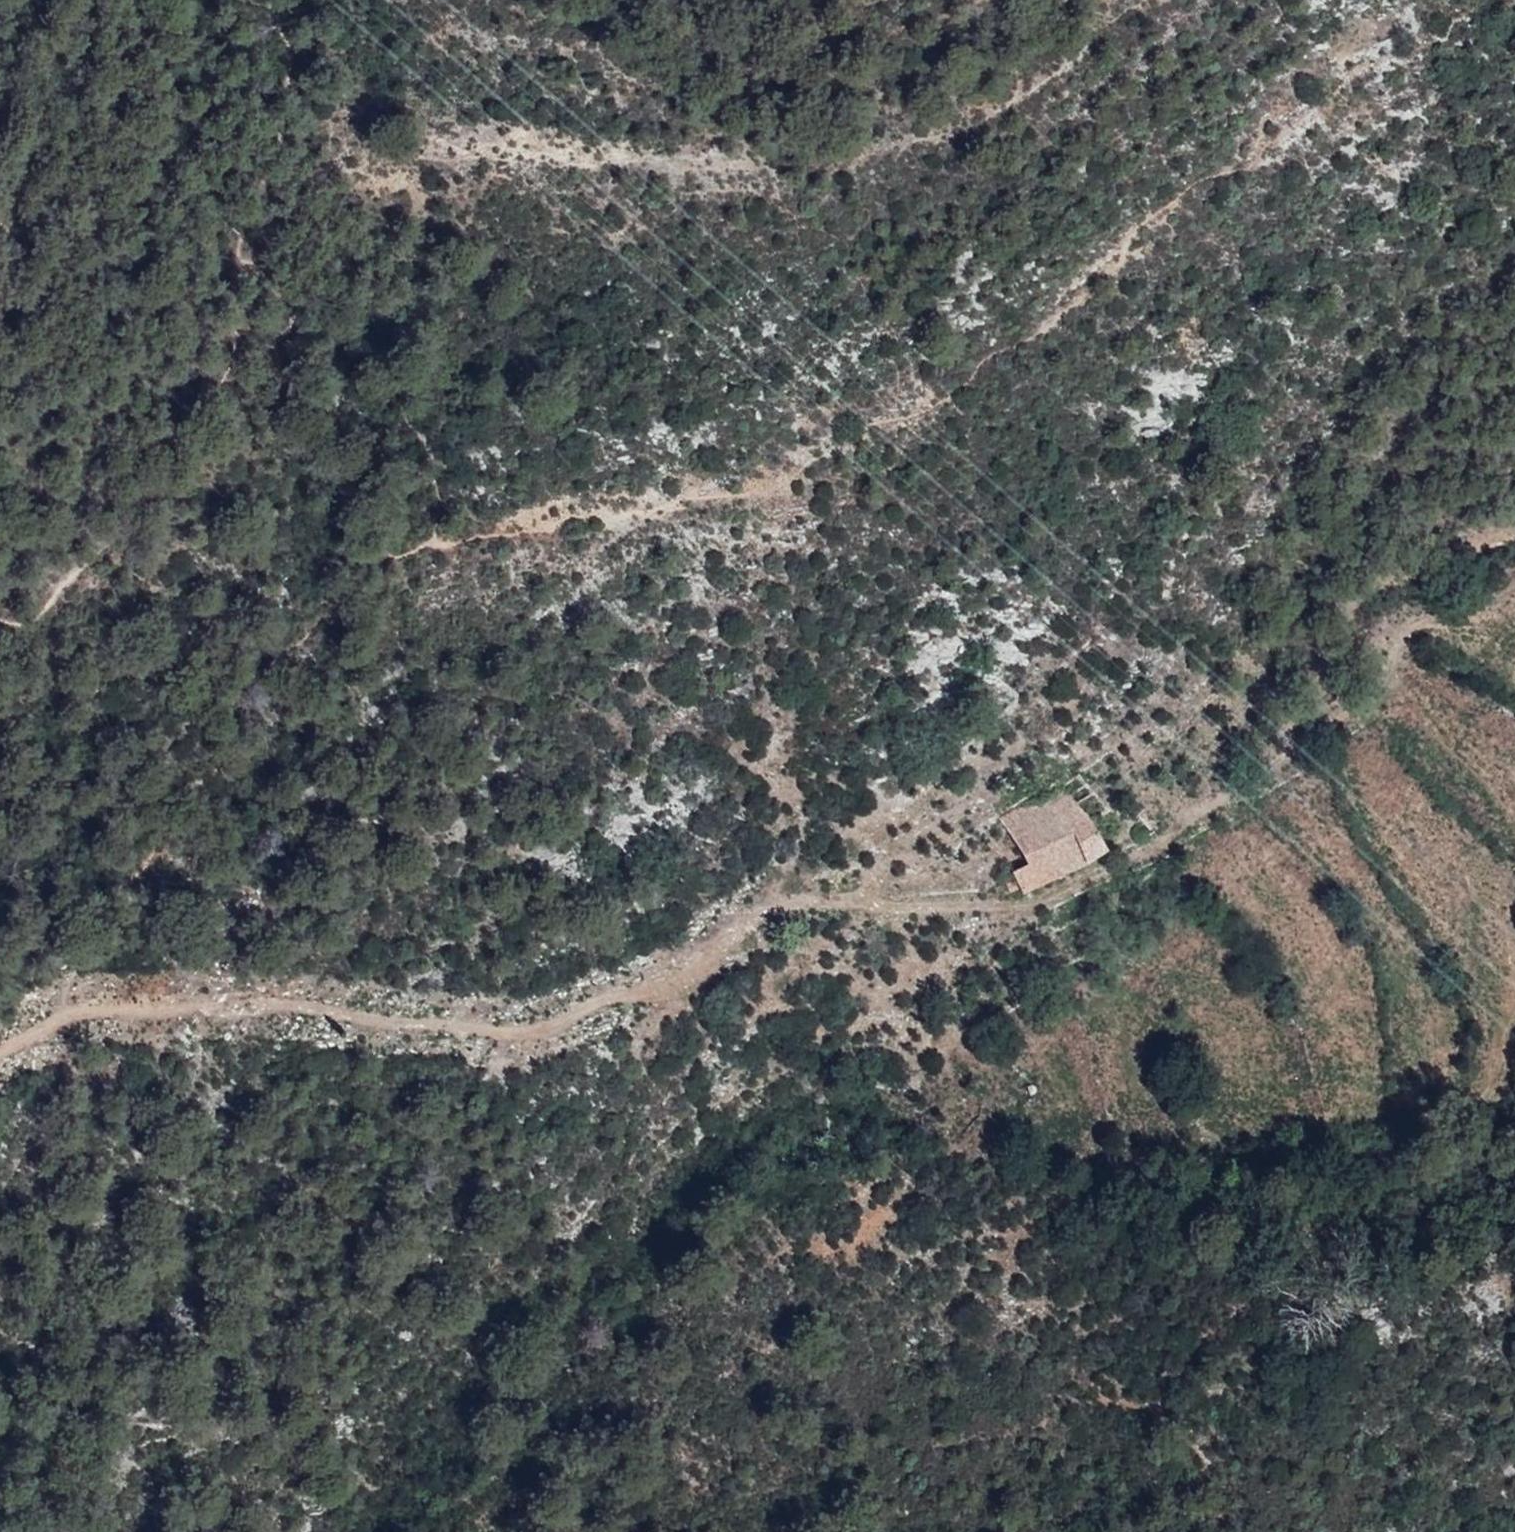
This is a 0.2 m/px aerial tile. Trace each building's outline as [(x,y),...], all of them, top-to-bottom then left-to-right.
[(998,875),(1017,900),(1112,850),(1070,788),(991,818),(1015,866),(998,875)]
